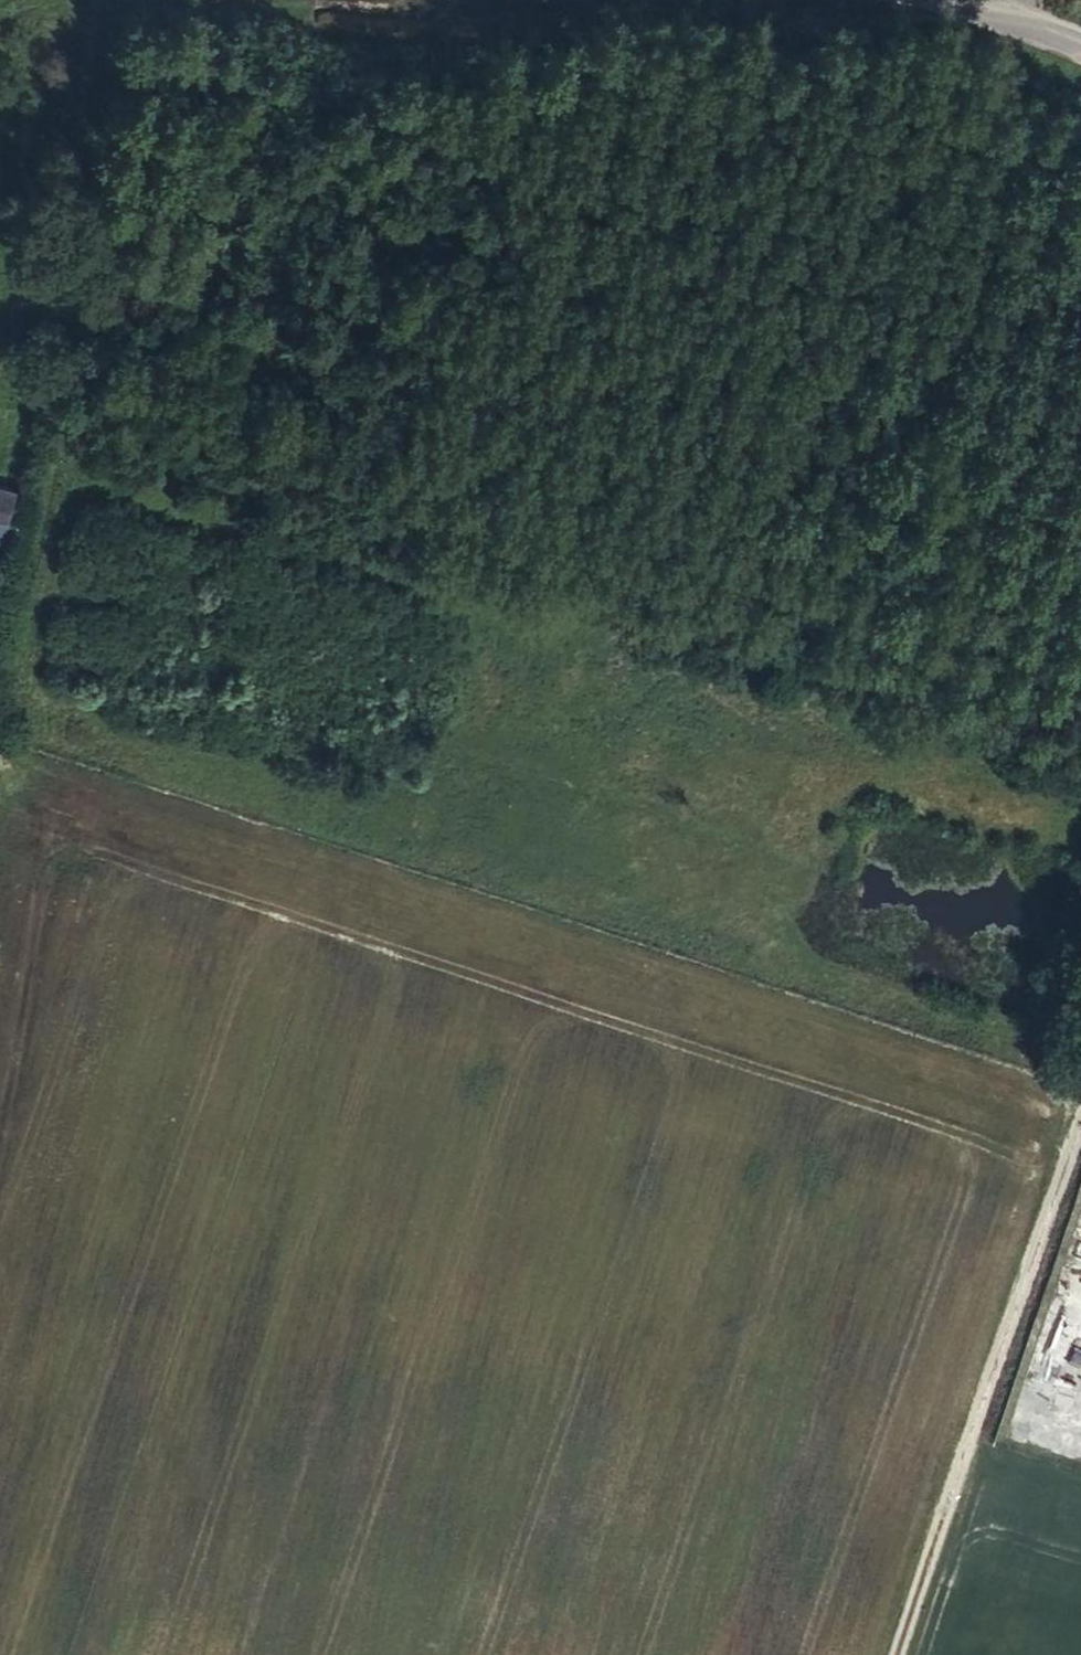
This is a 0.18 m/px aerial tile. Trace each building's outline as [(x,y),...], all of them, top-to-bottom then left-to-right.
[(60,306),(43,305),(42,317),(59,318),(60,306)] [(10,512),(16,486),(0,483),(0,515),(9,517),(10,512)] [(10,512),(9,517),(0,515),(0,541),(17,544),(25,515),(10,512)]
